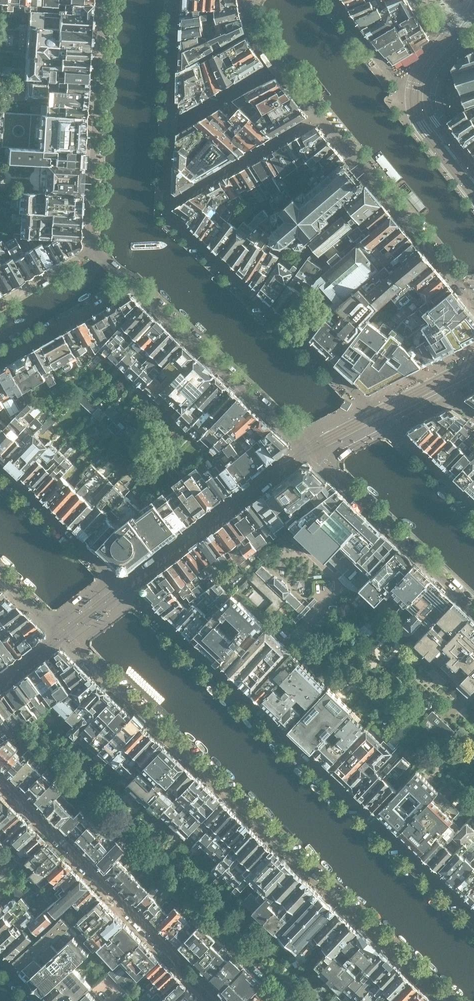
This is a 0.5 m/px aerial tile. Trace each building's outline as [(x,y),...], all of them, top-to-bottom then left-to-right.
[(6,10),(11,11),(12,4),(17,4),(18,0),(6,0),(6,10)] [(29,0),(18,0),(17,4),(22,4),(22,9),(17,9),(17,11),(28,12),(29,0)] [(91,15),(92,6),(61,4),(61,11),(60,13),(57,13),(40,12),(41,0),(29,0),(28,12),(27,28),(91,31),(91,15)] [(57,0),(41,0),(40,12),(57,13),(57,4),(57,0)] [(191,0),(181,0),(180,10),(183,10),(190,9),(191,0)] [(201,0),(191,0),(190,9),(193,9),(193,15),(199,14),(200,10),(201,0)] [(216,0),(201,0),(200,10),(203,10),(203,14),(207,14),(215,13),(215,9),(216,0)] [(225,0),(216,0),(215,9),(226,8),(225,0)] [(370,0),(356,0),(345,3),(349,9),(370,0)] [(379,6),(382,5),(381,3),(379,0),(370,0),(349,9),(355,18),(379,6)] [(389,1),(394,9),(363,28),(372,38),(402,21),(415,14),(407,0),(391,0),(389,1)] [(363,28),(394,9),(389,1),(382,5),(385,10),(383,12),(379,6),(355,18),(363,28)] [(243,25),(242,20),(241,18),(238,6),(226,8),(215,9),(215,13),(216,18),(214,18),(214,20),(212,23),(213,26),(217,26),(217,29),(207,33),(207,34),(208,40),(243,25)] [(202,23),(202,19),(207,19),(207,14),(203,14),(199,14),(193,15),(182,17),(182,28),(202,24),(202,23)] [(420,24),(415,14),(402,21),(409,30),(411,29),(420,24)] [(380,47),(409,30),(402,21),(372,38),(380,47)] [(207,33),(207,23),(202,23),(202,24),(182,28),(181,38),(207,34),(207,33)] [(424,31),(423,29),(420,24),(411,29),(415,37),(424,31)] [(181,69),(245,32),(243,25),(208,40),(181,51),(180,69),(181,69)] [(89,60),(90,43),(91,31),(27,28),(16,27),(16,30),(18,30),(19,31),(23,32),(24,30),(26,30),(25,54),(23,54),(22,52),(19,52),(17,54),(14,54),(14,57),(17,57),(50,58),(58,59),(89,60)] [(387,55),(415,37),(411,29),(409,30),(380,47),(387,55)] [(415,51),(421,47),(420,45),(426,41),(429,40),(424,31),(415,37),(387,55),(394,63),(400,59),(403,64),(418,56),(415,51)] [(181,51),(208,40),(207,34),(181,38),(181,51)] [(230,58),(251,47),(247,37),(220,52),(223,58),(229,55),(230,58)] [(222,89),(264,65),(257,56),(251,47),(230,58),(225,61),(223,58),(220,52),(210,57),(222,89)] [(468,53),(456,62),(451,69),(466,109),(473,105),(473,51),(468,53)] [(88,72),(88,68),(89,60),(58,59),(57,66),(49,65),(50,58),(17,57),(16,58),(25,59),(24,77),(15,77),(15,80),(24,80),(24,79),(45,80),(45,78),(48,79),(48,69),(88,72)] [(222,89),(210,57),(199,63),(209,96),(222,89)] [(209,96),(199,63),(181,74),(180,74),(179,100),(195,93),(200,102),(209,96)] [(86,107),(87,87),(88,72),(48,69),(48,79),(45,78),(45,80),(24,79),(24,80),(24,86),(27,86),(27,96),(50,97),(50,105),(86,107)] [(256,103),(284,88),(276,78),(275,78),(245,93),(255,103),(256,103)] [(264,113),(292,97),(284,88),(256,103),(264,113)] [(182,112),(200,102),(195,93),(179,100),(179,108),(180,108),(179,108),(179,109),(179,110),(180,111),(181,111),(181,112),(182,112)] [(272,136),(256,121),(260,117),(256,113),(257,112),(254,104),(255,103),(245,93),(220,109),(207,116),(247,151),(272,136)] [(272,136),(308,116),(299,106),(292,97),(264,113),(260,117),(256,121),(272,136)] [(86,118),(86,110),(86,107),(50,105),(43,105),(43,114),(43,116),(86,118)] [(466,109),(460,112),(461,113),(448,121),(455,129),(461,136),(473,128),(473,105),(466,109)] [(86,118),(43,116),(43,114),(0,112),(0,146),(8,147),(84,151),(86,118)] [(247,151),(207,116),(195,124),(208,135),(212,138),(218,143),(234,158),(247,151)] [(198,146),(208,135),(195,124),(177,134),(177,148),(180,148),(188,155),(197,145),(198,146)] [(309,169),(334,148),(316,126),(305,133),(286,145),(295,160),(299,166),(303,163),(303,160),(305,158),(310,164),(307,167),(309,169)] [(461,136),(473,152),(473,151),(473,128),(461,136)] [(196,180),(234,158),(218,143),(212,138),(202,149),(198,146),(197,145),(188,155),(192,159),(193,160),(184,170),(196,180)] [(299,166),(295,160),(286,145),(270,153),(288,183),(297,177),(292,170),(299,166)] [(83,167),(83,157),(84,151),(8,147),(7,162),(39,164),(83,167)] [(188,165),(188,158),(192,159),(188,155),(180,148),(177,148),(176,163),(183,170),(188,165)] [(314,175),(339,153),(334,148),(309,169),(314,175)] [(288,183),(270,153),(262,158),(280,189),(283,187),(288,183)] [(327,170),(329,173),(344,160),(339,153),(314,175),(304,184),(305,185),(307,187),(309,184),(312,187),(323,178),(321,175),(327,170)] [(280,189),(262,158),(254,163),(262,178),(264,182),(273,196),(274,198),(286,190),(283,187),(280,189)] [(338,209),(345,203),(365,186),(366,185),(365,184),(365,185),(361,180),(361,179),(360,179),(355,174),(355,173),(355,172),(354,172),(349,167),(350,166),(349,165),(345,161),(345,160),(344,160),(309,190),(307,187),(305,185),(279,208),(277,209),(276,209),(276,211),(272,214),(270,213),(270,214),(271,215),(272,219),(271,220),(273,220),(274,223),(274,224),(274,225),(274,226),(274,228),(274,229),(272,234),(271,234),(270,234),(272,235),(272,239),(272,240),(271,241),(273,240),(276,244),(275,246),(276,246),(277,245),(281,246),(282,248),(282,246),(287,244),(288,245),(289,244),(291,244),(291,245),(292,244),(295,247),(295,248),(296,249),(296,247),(301,248),(302,249),(302,247),(306,245),(307,245),(310,243),(320,255),(333,244),(348,232),(353,227),(342,214),(338,209)] [(196,180),(184,170),(183,170),(176,163),(175,189),(173,189),(173,190),(177,194),(187,188),(186,186),(196,180)] [(273,196),(264,182),(260,184),(258,181),(262,178),(254,163),(245,168),(261,193),(266,201),(273,196)] [(81,196),(83,167),(39,164),(38,193),(81,196)] [(261,193),(245,168),(237,173),(249,190),(251,188),(256,195),(261,193)] [(249,190),(237,173),(229,177),(239,192),(241,196),(249,191),(249,190)] [(239,192),(229,177),(221,182),(231,199),(236,196),(239,202),(243,199),(241,196),(239,192)] [(231,199),(221,182),(206,190),(213,196),(220,202),(224,205),(227,207),(233,211),(235,209),(237,208),(235,205),(231,199)] [(363,218),(381,203),(377,199),(371,191),(366,185),(345,203),(349,208),(342,214),(350,223),(357,217),(360,220),(363,218)] [(207,205),(213,196),(206,190),(196,196),(207,205)] [(257,225),(260,222),(270,214),(270,213),(272,214),(276,211),(276,209),(277,209),(279,208),(292,197),(286,190),(274,198),(273,196),(272,197),(271,198),(271,199),(271,200),(271,201),(271,202),(271,203),(255,216),(256,217),(248,223),(244,220),(241,224),(219,251),(229,260),(243,243),(248,236),(257,225)] [(237,208),(252,195),(249,191),(241,196),(243,199),(239,202),(235,205),(237,208)] [(81,196),(38,193),(21,192),(20,196),(16,196),(16,198),(14,198),(12,199),(12,205),(14,206),(16,206),(16,208),(20,208),(19,212),(80,216),(81,196)] [(207,205),(196,196),(186,202),(197,210),(202,213),(207,205)] [(212,216),(208,212),(211,207),(215,210),(220,202),(213,196),(207,205),(202,213),(193,227),(200,234),(212,216)] [(186,223),(187,221),(197,210),(186,202),(174,209),(185,216),(182,220),(186,223)] [(354,239),(388,212),(381,203),(363,218),(368,223),(361,228),(358,223),(353,227),(348,232),(354,239)] [(219,251),(241,224),(234,217),(236,214),(235,213),(237,211),(235,209),(233,211),(227,207),(222,215),(228,220),(210,243),(219,251)] [(205,238),(217,222),(214,220),(215,219),(220,211),(217,209),(212,216),(200,234),(205,238)] [(193,227),(202,213),(197,210),(187,221),(187,222),(193,227)] [(80,216),(19,212),(16,212),(16,215),(22,215),(21,224),(44,226),(45,220),(52,221),(51,227),(79,229),(80,216)] [(379,259),(372,251),(362,239),(391,215),(388,212),(354,239),(348,232),(333,244),(337,249),(327,257),(330,261),(326,265),(325,263),(320,267),(312,261),(318,257),(314,252),(307,258),(308,259),(301,268),(309,274),(307,275),(312,279),(314,282),(322,291),(319,293),(325,301),(328,299),(336,307),(360,287),(381,269),(375,262),(379,259)] [(210,243),(228,220),(222,215),(220,217),(222,218),(219,222),(219,224),(217,222),(205,238),(210,243)] [(372,251),(401,227),(391,215),(362,239),(372,251)] [(79,241),(79,229),(51,227),(51,232),(44,232),(44,226),(21,224),(14,224),(14,227),(21,227),(20,234),(14,234),(14,237),(15,237),(27,238),(38,238),(48,239),(59,240),(79,241)] [(238,269),(264,231),(257,225),(248,236),(251,240),(247,246),(243,243),(229,260),(238,269)] [(390,249),(407,234),(404,231),(401,227),(372,251),(379,259),(384,255),(380,250),(386,245),(390,249)] [(245,276),(262,249),(257,245),(261,239),(266,242),(270,235),(264,231),(238,269),(245,276)] [(381,269),(385,265),(413,242),(407,234),(390,249),(384,255),(379,259),(375,262),(381,269)] [(44,268),(27,238),(15,237),(15,238),(17,242),(21,240),(26,249),(28,248),(30,250),(24,254),(34,273),(44,268)] [(24,254),(17,242),(15,238),(4,244),(10,254),(12,258),(23,279),(34,273),(24,254)] [(52,263),(41,243),(37,246),(35,244),(37,243),(36,241),(39,239),(38,238),(27,238),(44,268),(52,263)] [(60,259),(48,239),(38,238),(39,239),(41,243),(52,263),(60,259)] [(67,254),(59,240),(48,239),(60,259),(67,254)] [(12,258),(6,261),(3,256),(7,254),(8,255),(10,254),(4,244),(1,240),(0,240),(0,263),(12,286),(23,279),(12,258)] [(79,250),(78,248),(79,241),(59,240),(67,254),(68,256),(79,250)] [(391,272),(419,249),(415,244),(413,242),(385,265),(391,272)] [(251,282),(271,251),(272,248),(265,243),(262,249),(245,276),(251,282)] [(391,296),(431,263),(427,258),(423,253),(423,254),(419,249),(391,272),(385,265),(381,269),(360,287),(378,308),(391,296)] [(258,288),(279,257),(271,251),(251,282),(258,288)] [(274,301),(281,290),(274,285),(279,277),(286,283),(298,266),(283,257),(260,290),(264,294),(264,295),(269,299),(273,303),(274,301)] [(0,263),(0,289),(2,292),(12,286),(0,263)] [(419,290),(439,273),(431,263),(391,296),(378,308),(376,311),(386,320),(388,319),(407,301),(413,295),(419,290)] [(282,311),(298,289),(293,286),(297,280),(302,283),(307,275),(309,274),(301,268),(288,285),(284,290),(282,293),(276,302),(275,304),(282,311)] [(414,311),(447,283),(439,273),(419,290),(423,295),(417,300),(413,295),(407,301),(414,311)] [(289,318),(314,282),(312,279),(307,275),(302,283),(307,286),(302,292),(298,289),(282,311),(289,318)] [(388,359),(411,329),(410,328),(421,322),(428,336),(426,337),(437,358),(465,344),(465,343),(469,341),(470,341),(471,341),(470,340),(473,338),(473,317),(470,312),(470,311),(469,311),(466,307),(466,306),(465,306),(460,299),(459,298),(458,297),(453,291),(453,290),(452,289),(452,290),(448,284),(448,283),(447,283),(414,311),(402,320),(394,330),(393,329),(355,380),(356,381),(356,380),(358,382),(357,382),(358,383),(361,386),(362,387),(362,386),(365,390),(366,391),(367,391),(367,392),(368,392),(369,392),(370,392),(371,392),(373,391),(372,391),(378,388),(408,373),(388,359)] [(361,328),(368,320),(372,315),(376,311),(378,308),(360,287),(336,307),(333,310),(330,313),(327,316),(311,338),(312,339),(318,345),(319,346),(318,346),(319,347),(320,346),(323,349),(322,350),(323,351),(324,350),(324,351),(330,356),(336,362),(361,328)] [(129,318),(141,305),(143,303),(134,295),(132,297),(129,293),(118,299),(119,301),(129,318)] [(129,318),(119,301),(104,310),(116,332),(129,318)] [(355,380),(393,329),(394,330),(402,320),(414,311),(407,301),(388,319),(395,323),(391,327),(383,323),(386,320),(376,311),(372,315),(380,322),(379,323),(381,325),(378,328),(368,320),(361,328),(336,362),(337,363),(343,369),(347,373),(353,378),(354,378),(354,379),(355,380)] [(125,332),(129,328),(132,331),(149,313),(141,305),(129,318),(116,332),(101,346),(100,348),(102,350),(104,348),(108,353),(106,355),(108,356),(110,354),(128,335),(125,332)] [(116,332),(104,310),(86,320),(101,346),(116,332)] [(118,362),(157,321),(149,313),(132,331),(138,337),(134,340),(128,335),(110,354),(118,362)] [(101,346),(86,320),(75,326),(85,345),(91,342),(96,352),(100,348),(101,346)] [(142,346),(143,344),(148,348),(166,329),(157,321),(118,362),(127,370),(143,352),(141,350),(143,347),(142,346)] [(437,358),(426,337),(428,336),(421,322),(410,328),(411,329),(412,332),(413,334),(414,338),(427,363),(437,358)] [(85,345),(75,326),(64,333),(77,355),(87,349),(85,345)] [(135,378),(175,338),(166,329),(148,348),(143,352),(127,370),(135,378)] [(422,366),(406,348),(413,339),(414,338),(413,334),(412,332),(411,329),(388,359),(408,373),(422,366)] [(77,355),(64,333),(42,345),(54,366),(55,367),(62,363),(64,367),(68,369),(71,367),(72,363),(70,359),(77,355)] [(166,365),(184,346),(175,338),(135,378),(131,383),(134,386),(138,382),(145,387),(156,375),(162,369),(161,368),(164,364),(166,365)] [(427,363),(414,338),(413,339),(406,348),(422,366),(427,363)] [(54,366),(42,345),(31,352),(47,378),(52,387),(54,386),(53,384),(57,381),(51,372),(49,369),(54,366)] [(177,418),(216,376),(212,373),(212,372),(200,360),(199,361),(195,357),(184,346),(166,365),(164,367),(170,373),(162,381),(156,375),(145,387),(155,396),(155,397),(159,402),(166,394),(180,406),(173,414),(177,418)] [(47,378),(31,352),(10,364),(24,390),(47,378)] [(10,364),(0,370),(0,372),(11,392),(17,388),(20,393),(24,390),(10,364)] [(11,392),(0,372),(0,398),(5,406),(12,419),(21,410),(17,403),(11,392)] [(188,428),(227,387),(216,376),(177,418),(177,419),(188,429),(188,428)] [(92,390),(85,384),(80,389),(87,396),(92,390)] [(201,437),(238,397),(227,387),(188,428),(199,439),(201,437)] [(95,403),(87,396),(80,389),(74,396),(94,413),(99,407),(95,403)] [(100,398),(92,390),(87,396),(95,403),(100,398)] [(64,407),(72,398),(70,394),(60,400),(64,407)] [(465,398),(465,399),(473,405),(473,394),(465,398)] [(21,410),(27,403),(30,400),(28,397),(17,403),(21,410)] [(212,447),(249,407),(238,397),(201,437),(206,442),(201,447),(203,449),(208,444),(212,447)] [(109,406),(100,398),(95,403),(99,407),(104,412),(109,406)] [(347,409),(351,403),(345,399),(341,406),(347,409)] [(35,417),(36,416),(28,407),(29,405),(27,403),(21,410),(12,419),(6,426),(0,433),(0,455),(35,417)] [(119,415),(109,406),(104,412),(106,414),(114,420),(119,415)] [(106,414),(104,412),(99,407),(94,413),(101,420),(106,414)] [(214,453),(216,452),(222,447),(236,437),(243,432),(261,418),(257,415),(255,412),(253,411),(249,407),(212,447),(210,450),(214,453)] [(463,425),(468,420),(460,414),(452,409),(451,410),(451,409),(450,409),(448,409),(447,409),(447,410),(446,409),(436,414),(456,433),(463,425)] [(22,475),(52,442),(50,439),(47,443),(37,434),(40,431),(42,431),(54,417),(53,414),(43,424),(8,462),(9,463),(14,468),(21,474),(22,475)] [(114,420),(106,414),(101,420),(108,427),(114,421),(114,420)] [(434,456),(456,433),(436,414),(426,420),(430,425),(417,439),(434,456)] [(43,424),(35,417),(0,455),(8,462),(43,424)] [(262,435),(272,428),(261,418),(243,432),(255,447),(257,445),(254,442),(258,439),(260,442),(261,443),(266,440),(262,435)] [(417,439),(430,425),(426,420),(408,430),(408,431),(417,439)] [(472,432),(473,429),(473,423),(468,420),(463,425),(471,432),(472,432)] [(122,428),(114,421),(108,427),(116,434),(117,433),(122,428)] [(146,439),(136,430),(135,431),(129,425),(124,430),(130,435),(130,436),(138,443),(146,451),(151,446),(145,440),(146,439)] [(442,463),(471,432),(463,425),(456,433),(434,456),(442,463)] [(130,435),(124,430),(122,428),(117,433),(125,441),(125,440),(130,436),(130,435)] [(289,444),(272,428),(262,435),(266,440),(278,456),(288,448),(289,444)] [(268,463),(255,447),(243,432),(236,437),(242,443),(245,441),(250,448),(247,450),(261,468),(268,463)] [(465,452),(470,447),(473,442),(473,434),(472,432),(471,432),(442,463),(449,469),(465,452)] [(138,443),(130,436),(125,440),(133,448),(138,443)] [(247,450),(242,443),(236,437),(222,447),(230,458),(231,458),(248,479),(261,468),(247,450)] [(278,456),(266,440),(263,443),(261,443),(260,442),(257,445),(255,447),(268,463),(278,456)] [(43,463),(41,462),(43,459),(47,463),(49,460),(59,449),(52,442),(22,475),(29,482),(43,467),(41,465),(43,463)] [(473,456),(473,442),(470,447),(473,450),(468,455),(465,452),(449,469),(455,476),(473,456)] [(138,443),(133,448),(132,449),(141,457),(146,451),(138,443)] [(162,456),(151,446),(146,451),(156,462),(157,462),(162,456)] [(248,479),(231,458),(230,458),(222,447),(216,452),(219,455),(241,484),(248,479)] [(36,489),(67,456),(59,449),(49,460),(52,463),(48,468),(45,465),(43,467),(29,482),(36,489)] [(156,462),(146,451),(141,457),(152,467),(156,462)] [(43,495),(73,463),(78,458),(71,452),(67,456),(36,489),(43,495)] [(241,484),(219,455),(218,456),(216,456),(215,457),(213,461),(216,465),(234,489),(241,484)] [(473,478),(473,456),(455,476),(466,486),(473,478)] [(51,503),(70,483),(67,480),(72,475),(71,473),(77,467),(73,463),(43,495),(51,503)] [(298,518),(336,489),(322,476),(321,476),(312,467),(310,465),(309,464),(307,463),(306,463),(305,463),(304,463),(304,464),(303,464),(300,466),(301,467),(276,486),(276,485),(274,486),(298,518)] [(59,511),(97,470),(91,464),(81,474),(84,476),(74,486),(70,483),(51,503),(59,511)] [(234,489),(216,465),(210,470),(228,494),(234,489)] [(183,476),(172,467),(168,472),(177,481),(183,476)] [(221,499),(202,474),(197,468),(194,470),(192,469),(183,476),(208,509),(221,499)] [(68,519),(106,477),(98,469),(97,470),(59,511),(68,519)] [(228,494),(210,470),(209,469),(202,474),(221,499),(228,494)] [(183,476),(177,481),(173,484),(174,485),(198,517),(208,509),(183,476)] [(76,526),(115,485),(106,477),(68,519),(67,519),(76,527),(76,526)] [(109,513),(102,506),(108,500),(115,507),(126,495),(115,485),(76,526),(87,537),(107,515),(109,513)] [(198,517),(174,485),(168,489),(177,499),(179,498),(180,499),(178,501),(192,520),(198,517)] [(299,519),(298,518),(274,486),(264,494),(289,527),(291,525),(299,519)] [(192,520),(178,501),(175,503),(174,501),(177,499),(168,489),(163,493),(187,524),(192,520)] [(415,563),(396,546),(366,518),(336,489),(298,518),(299,519),(291,525),(359,589),(376,605),(415,563)] [(187,524),(163,493),(153,500),(177,532),(187,524)] [(289,527),(264,494),(253,502),(278,535),(289,527)] [(98,547),(119,525),(120,525),(131,517),(141,510),(126,495),(115,507),(119,511),(117,512),(121,515),(114,522),(107,515),(87,537),(97,547),(98,547)] [(177,532),(153,500),(141,510),(131,517),(155,549),(156,549),(177,532)] [(278,535),(253,502),(243,510),(267,541),(268,542),(278,535)] [(267,541),(243,510),(234,517),(259,550),(260,549),(259,547),(267,541)] [(155,549),(131,517),(120,525),(119,525),(98,547),(98,548),(98,549),(103,553),(104,553),(115,563),(114,563),(120,569),(121,569),(121,570),(130,569),(129,568),(130,568),(131,568),(131,567),(135,564),(137,563),(136,563),(148,554),(149,553),(149,554),(149,553),(150,554),(155,550),(154,550),(155,549),(154,549),(155,549)] [(261,553),(259,550),(234,517),(224,525),(248,557),(258,569),(263,563),(261,561),(257,557),(261,553)] [(248,557),(224,525),(214,532),(238,564),(248,557)] [(238,564),(214,532),(206,538),(224,561),(231,571),(239,565),(238,564)] [(224,561),(206,538),(199,544),(218,569),(220,571),(221,570),(221,568),(219,565),(224,561)] [(218,569),(199,544),(191,550),(212,577),(216,574),(215,572),(218,569)] [(216,581),(212,577),(191,550),(184,555),(207,585),(208,587),(216,581)] [(207,585),(184,555),(174,563),(198,595),(205,590),(203,588),(207,585)] [(198,595),(174,563),(164,570),(177,587),(183,594),(188,602),(198,595)] [(455,601),(449,595),(415,563),(376,605),(392,620),(407,604),(415,611),(413,613),(413,612),(404,621),(404,624),(411,630),(414,630),(422,621),(421,621),(423,619),(431,626),(455,601)] [(288,587),(287,582),(283,579),(278,578),(274,574),(273,575),(262,566),(257,572),(296,608),(302,603),(291,593),(293,592),(288,587)] [(177,587),(164,570),(142,587),(142,588),(141,589),(142,589),(142,590),(156,603),(177,587)] [(285,602),(254,573),(248,578),(272,601),(280,608),(285,602)] [(197,606),(203,599),(209,604),(224,589),(216,581),(208,587),(205,590),(198,595),(188,602),(170,616),(184,629),(202,611),(197,606)] [(163,609),(183,594),(177,587),(156,603),(163,609)] [(192,637),(231,595),(224,589),(209,604),(202,611),(184,629),(192,637)] [(14,605),(2,594),(0,596),(0,616),(14,605)] [(170,616),(188,602),(183,594),(163,609),(170,616)] [(239,602),(238,602),(231,595),(192,637),(220,663),(250,631),(254,635),(263,626),(264,625),(256,618),(239,602)] [(294,623),(317,599),(314,597),(291,621),(294,623)] [(264,625),(280,608),(272,601),(256,618),(264,625)] [(455,601),(431,626),(415,642),(459,683),(473,667),(473,619),(455,601)] [(21,613),(22,612),(14,605),(0,616),(0,625),(2,627),(21,613)] [(2,636),(6,633),(7,635),(29,620),(21,613),(2,627),(0,625),(0,638),(2,636)] [(14,644),(23,637),(36,627),(29,620),(7,635),(14,644)] [(228,670),(266,629),(263,626),(254,635),(250,631),(220,663),(228,670)] [(30,645),(41,635),(42,636),(42,632),(41,632),(36,627),(23,637),(30,645)] [(252,693),(291,652),(283,645),(266,629),(228,670),(244,686),(252,693)] [(21,652),(14,644),(7,635),(6,633),(2,636),(4,638),(0,641),(13,658),(18,654),(21,652)] [(30,645),(23,637),(14,644),(21,652),(30,645)] [(0,641),(0,656),(6,663),(13,658),(0,641)] [(90,677),(62,650),(58,650),(54,654),(66,670),(58,676),(70,691),(70,692),(90,677)] [(281,679),(299,660),(291,652),(252,693),(261,701),(275,686),(281,679)] [(66,670),(54,654),(46,659),(56,671),(55,672),(58,676),(66,670)] [(70,691),(58,676),(55,672),(56,671),(46,659),(37,667),(61,699),(70,691)] [(308,705),(326,685),(299,660),(281,679),(288,686),(282,693),(275,686),(261,701),(279,719),(293,703),(300,697),(308,705)] [(61,699),(37,667),(28,673),(53,705),(61,699)] [(53,705),(28,673),(20,679),(44,712),(46,710),(53,705)] [(70,700),(73,696),(81,703),(98,685),(90,677),(70,692),(70,691),(61,699),(53,705),(46,710),(50,714),(57,709),(67,718),(78,706),(72,700),(71,701),(70,700)] [(470,683),(468,681),(463,687),(470,694),(473,690),(473,687),(473,686),(473,678),(470,683)] [(44,712),(20,679),(13,685),(38,717),(44,712)] [(38,717),(13,685),(7,690),(29,719),(31,722),(38,717)] [(88,710),(106,692),(98,685),(81,703),(78,706),(67,718),(74,725),(83,715),(79,711),(84,706),(88,710)] [(313,750),(348,713),(352,709),(328,687),(289,729),(313,750)] [(29,719),(7,690),(0,695),(22,723),(25,727),(27,725),(26,723),(25,722),(29,719)] [(75,739),(113,699),(106,692),(88,710),(91,713),(86,718),(83,715),(74,725),(67,732),(75,739)] [(0,695),(0,709),(15,728),(22,723),(0,695)] [(84,748),(85,747),(122,708),(113,699),(75,739),(84,748)] [(287,727),(302,711),(293,703),(279,719),(287,727)] [(114,735),(132,717),(122,708),(85,747),(94,756),(111,739),(114,735)] [(0,709),(0,724),(4,729),(11,738),(18,732),(15,728),(0,709)] [(443,721),(431,710),(426,716),(433,723),(437,727),(443,721)] [(329,765),(364,728),(348,713),(313,750),(329,765)] [(433,723),(426,716),(420,722),(427,729),(433,723)] [(110,759),(142,726),(132,717),(114,735),(121,741),(116,747),(112,742),(113,741),(111,739),(94,756),(94,757),(95,758),(97,756),(99,758),(104,753),(110,759)] [(454,731),(443,721),(437,727),(448,737),(454,731)] [(448,737),(437,727),(433,723),(427,729),(442,743),(448,737)] [(131,751),(149,733),(142,726),(110,759),(117,766),(126,756),(122,752),(127,747),(131,751)] [(345,780),(380,743),(364,728),(329,765),(345,780)] [(125,773),(127,771),(156,740),(149,733),(131,751),(135,755),(130,760),(126,756),(117,766),(125,773)] [(29,748),(32,745),(23,736),(14,744),(9,739),(1,745),(0,746),(0,763),(7,770),(29,748)] [(146,767),(164,747),(156,740),(127,771),(134,778),(141,772),(146,767)] [(376,770),(391,753),(380,743),(345,780),(356,791),(376,770)] [(150,804),(185,767),(164,747),(146,767),(159,779),(154,784),(141,772),(134,778),(129,784),(150,804)] [(12,776),(34,754),(29,748),(7,770),(12,776)] [(44,773),(37,766),(43,760),(35,753),(34,754),(12,776),(19,783),(27,790),(42,775),(44,773)] [(390,783),(385,778),(389,774),(391,775),(392,773),(396,777),(409,763),(402,756),(400,759),(363,798),(370,805),(390,783)] [(363,798),(400,759),(398,757),(391,765),(389,763),(379,773),(376,770),(356,791),(363,798)] [(160,814),(173,800),(167,795),(173,789),(177,793),(176,794),(177,795),(195,777),(185,767),(150,804),(160,814)] [(452,820),(460,810),(439,790),(438,791),(416,770),(407,780),(378,811),(421,853),(452,820)] [(36,800),(51,784),(42,775),(27,790),(36,800)] [(378,811),(407,780),(403,775),(393,786),(390,783),(370,805),(378,811)] [(170,823),(205,786),(195,777),(177,795),(173,800),(160,814),(156,818),(160,821),(163,818),(163,817),(170,823)] [(45,809),(60,793),(67,787),(58,778),(51,784),(36,800),(45,809)] [(194,811),(212,792),(205,786),(170,823),(177,829),(191,814),(194,811)] [(185,837),(220,800),(212,792),(194,811),(199,815),(192,823),(188,819),(192,815),(191,814),(177,829),(185,837)] [(72,814),(66,807),(70,803),(60,793),(45,809),(61,825),(72,814)] [(17,813),(2,796),(0,798),(0,829),(17,813)] [(212,825),(228,808),(220,800),(185,837),(189,841),(193,837),(197,841),(208,830),(204,825),(208,821),(212,825)] [(77,810),(70,803),(66,807),(72,814),(77,810)] [(77,823),(89,812),(82,805),(77,810),(72,814),(61,825),(68,832),(77,823)] [(205,848),(236,815),(228,808),(212,825),(212,826),(216,829),(210,836),(209,834),(210,832),(208,830),(197,841),(205,848)] [(117,840),(96,819),(89,812),(77,823),(84,831),(75,840),(95,861),(117,840)] [(23,818),(17,813),(0,829),(0,832),(1,833),(6,829),(8,831),(23,818)] [(212,854),(243,822),(236,815),(205,848),(212,854)] [(9,841),(28,824),(23,818),(8,831),(11,834),(6,839),(9,841)] [(429,861),(460,828),(452,820),(421,853),(427,858),(429,861)] [(473,831),(473,828),(467,821),(460,828),(429,861),(438,869),(473,831)] [(219,861),(250,828),(243,822),(212,854),(219,861)] [(75,840),(84,831),(77,823),(68,832),(75,840)] [(16,852),(17,851),(37,833),(28,824),(9,841),(7,843),(16,852)] [(220,874),(257,835),(250,828),(219,861),(213,868),(220,874)] [(473,849),(473,831),(438,869),(447,877),(467,856),(473,849)] [(31,855),(46,842),(37,833),(17,851),(22,857),(28,851),(31,855)] [(237,864),(242,858),(246,862),(264,842),(257,835),(220,874),(220,875),(214,881),(218,884),(225,876),(229,879),(240,867),(237,864)] [(118,860),(128,849),(130,846),(120,836),(117,840),(95,861),(105,872),(118,860)] [(47,875),(63,860),(46,842),(31,855),(26,860),(25,861),(34,870),(31,872),(38,878),(43,879),(47,875)] [(236,886),(271,849),(264,842),(246,862),(240,867),(229,879),(225,883),(228,886),(232,882),(236,886)] [(257,886),(282,859),(271,849),(236,886),(232,890),(238,896),(252,881),(257,886)] [(25,861),(26,860),(22,857),(17,851),(16,852),(0,866),(0,883),(25,861)] [(473,866),(473,857),(471,860),(467,856),(447,877),(456,886),(473,866)] [(259,927),(264,921),(304,879),(282,859),(257,886),(243,900),(262,918),(256,924),(259,927)] [(56,883),(72,869),(63,860),(47,875),(56,883)] [(130,873),(124,866),(118,860),(105,872),(118,885),(130,873)] [(473,884),(473,866),(456,886),(465,894),(473,884)] [(64,885),(76,873),(72,869),(56,883),(59,887),(63,884),(64,885)] [(63,894),(81,878),(76,873),(64,885),(58,890),(63,894)] [(124,891),(125,891),(136,879),(130,873),(118,885),(124,891)] [(33,938),(64,911),(70,905),(90,887),(81,878),(63,894),(37,919),(25,929),(33,938)] [(169,885),(163,878),(156,885),(163,891),(168,886),(169,885)] [(149,892),(143,886),(136,879),(125,891),(137,904),(149,892)] [(275,931),(315,890),(304,879),(264,921),(275,931)] [(26,890),(20,883),(14,888),(20,895),(26,890)] [(465,894),(473,903),(473,884),(465,894)] [(175,893),(168,886),(163,891),(170,898),(175,893)] [(81,906),(95,893),(90,887),(70,905),(72,907),(73,906),(74,907),(78,903),(81,906)] [(155,900),(151,897),(156,892),(153,888),(149,892),(137,904),(144,911),(155,900)] [(297,951),(299,949),(336,910),(315,890),(275,931),(297,951)] [(87,912),(101,899),(95,893),(81,906),(87,912)] [(10,926),(12,924),(7,919),(14,913),(18,918),(28,909),(31,906),(22,897),(18,900),(0,917),(0,935),(10,926)] [(158,925),(177,906),(170,898),(166,903),(169,906),(165,911),(161,907),(151,918),(158,925)] [(18,900),(16,899),(13,899),(4,908),(0,904),(0,917),(18,900)] [(86,942),(90,939),(116,915),(101,899),(87,912),(75,923),(75,922),(70,926),(77,933),(86,942)] [(151,918),(161,907),(155,900),(144,911),(151,918)] [(165,933),(182,915),(187,910),(180,903),(177,906),(158,925),(165,933)] [(25,929),(37,919),(28,909),(18,918),(14,922),(19,928),(15,931),(10,926),(0,935),(0,946),(3,949),(25,929)] [(324,944),(347,920),(336,910),(299,949),(308,957),(316,948),(314,946),(317,943),(317,939),(318,938),(324,944)] [(21,969),(69,925),(62,917),(66,913),(64,911),(33,938),(25,929),(3,949),(11,958),(12,958),(14,960),(21,969)] [(187,930),(192,925),(195,928),(200,923),(198,921),(203,916),(198,911),(193,916),(188,921),(171,938),(179,946),(191,934),(187,930)] [(98,948),(124,923),(116,915),(90,939),(98,948)] [(171,938),(188,921),(182,915),(165,933),(171,938)] [(315,975),(319,971),(335,954),(344,945),(358,931),(347,920),(324,944),(323,945),(329,951),(326,954),(326,953),(322,957),(321,956),(317,960),(319,961),(315,965),(318,967),(312,972),(315,975)] [(115,966),(121,960),(142,941),(124,923),(98,948),(115,966)] [(234,953),(242,944),(229,931),(232,929),(227,924),(214,937),(200,923),(195,928),(191,934),(179,946),(184,951),(189,957),(194,962),(210,978),(234,953)] [(29,977),(77,933),(70,926),(69,925),(21,969),(29,977)] [(365,967),(379,951),(358,931),(344,945),(351,952),(350,952),(349,951),(348,951),(347,951),(346,951),(344,952),(343,952),(343,953),(342,954),(342,955),(341,956),(341,957),(341,958),(341,959),(342,960),(343,961),(335,954),(319,971),(341,991),(361,971),(365,967)] [(44,994),(73,968),(92,950),(85,943),(86,942),(77,933),(29,977),(30,979),(30,978),(32,981),(33,982),(40,989),(41,991),(43,993),(44,994)] [(138,978),(140,976),(159,959),(142,941),(121,960),(127,966),(126,967),(132,972),(133,972),(138,978)] [(386,958),(379,951),(365,967),(367,969),(366,970),(367,972),(365,975),(361,971),(341,991),(346,996),(342,1000),(337,996),(332,1000),(346,1000),(353,993),(386,958)] [(221,989),(240,969),(247,967),(250,969),(255,965),(249,959),(245,963),(234,953),(210,978),(221,989)] [(360,1000),(375,984),(371,981),(373,979),(374,979),(376,977),(379,980),(394,964),(386,958),(353,993),(360,1000)] [(151,977),(165,965),(159,959),(140,976),(144,980),(149,975),(151,977)] [(401,971),(394,964),(379,980),(382,983),(380,985),(381,985),(378,988),(375,984),(360,1000),(359,1000),(373,1000),(401,971)] [(150,989),(170,970),(165,965),(151,977),(153,979),(146,985),(150,989)] [(262,985),(269,978),(255,965),(250,969),(247,967),(240,969),(221,989),(225,992),(224,993),(232,1000),(246,1000),(257,990),(262,985)] [(135,989),(115,966),(108,973),(128,995),(135,989)] [(88,990),(91,987),(73,968),(44,994),(46,996),(45,996),(50,1000),(77,1000),(88,990)] [(176,976),(170,970),(150,989),(148,991),(142,996),(146,1000),(148,1000),(157,992),(162,988),(176,976)] [(419,988),(401,971),(373,1000),(407,1000),(419,988)] [(181,981),(176,976),(162,988),(164,990),(160,995),(157,992),(152,997),(156,1000),(160,1000),(181,981)] [(180,992),(186,987),(181,981),(160,1000),(170,1000),(180,992)] [(262,985),(257,990),(262,994),(268,1000),(270,1000),(274,997),(262,985)] [(142,996),(148,991),(144,987),(138,992),(142,996)] [(186,987),(180,992),(170,1000),(200,1000),(186,987)] [(282,988),(275,995),(281,1000),(290,1000),(292,998),(282,988)] [(428,997),(419,988),(407,1000),(423,1000),(428,997)] [(88,990),(77,1000),(98,1000),(88,990)] [(257,999),(262,994),(257,990),(246,1000),(260,1000),(257,999)]
